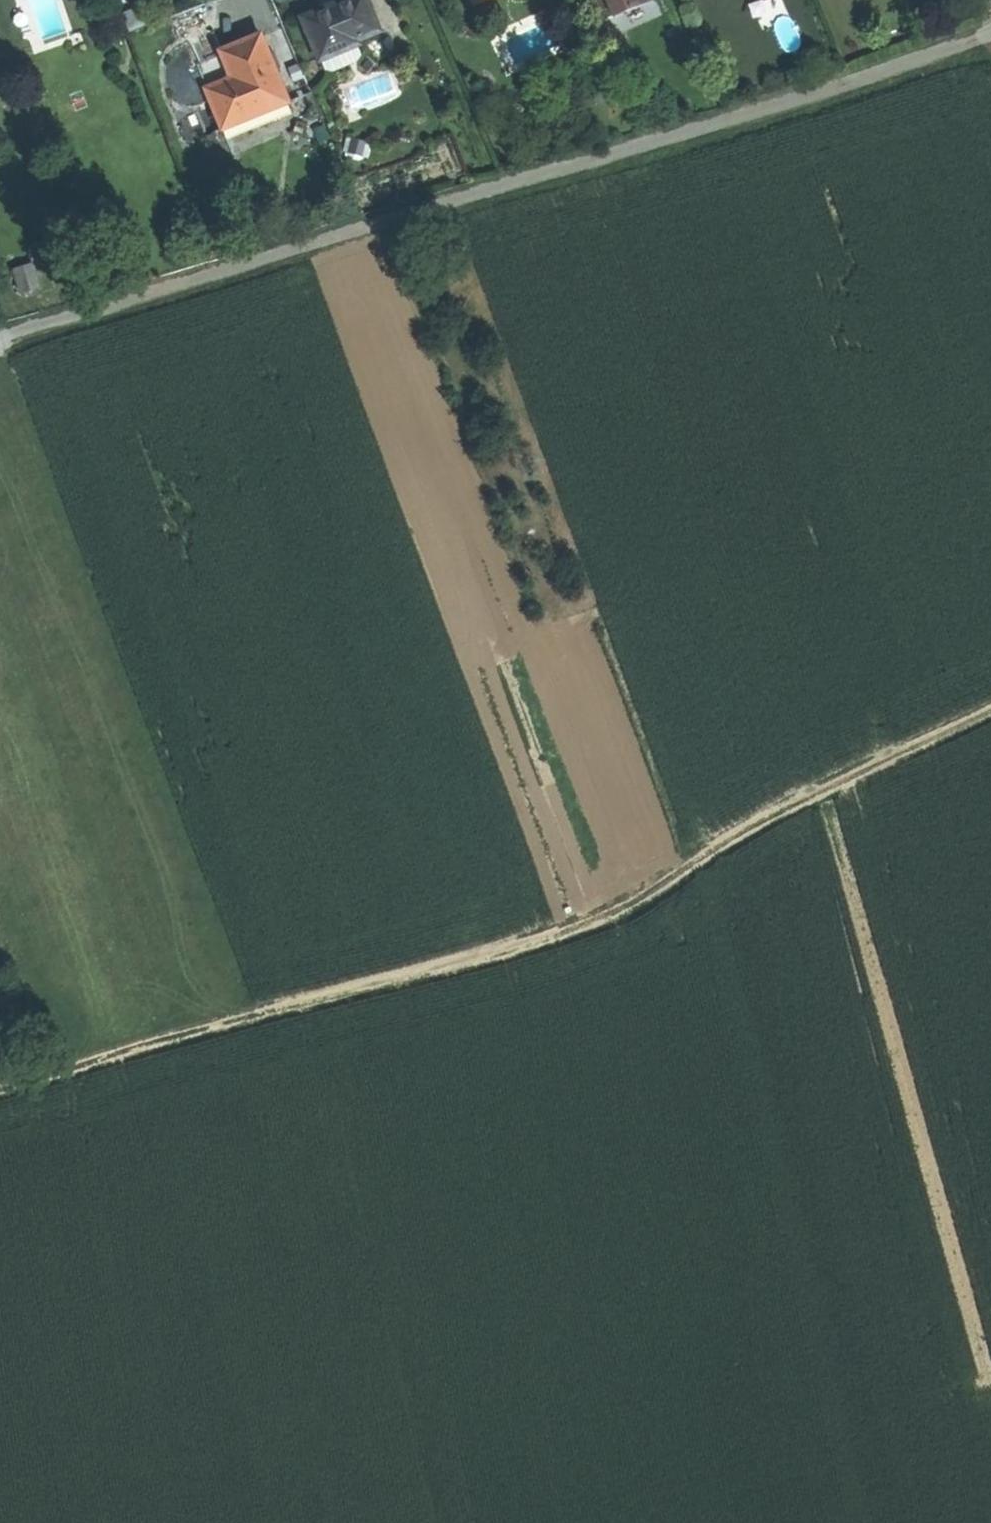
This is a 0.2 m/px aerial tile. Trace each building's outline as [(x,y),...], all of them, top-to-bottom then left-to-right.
[(308,21),(324,63),(361,47),(359,42),(381,32),(369,0),(359,0),(338,9),(308,21)] [(601,24),(656,0),(591,0),(601,24)] [(243,44),(222,52),(230,79),(205,89),(221,134),(291,106),(264,36),(243,44)]
